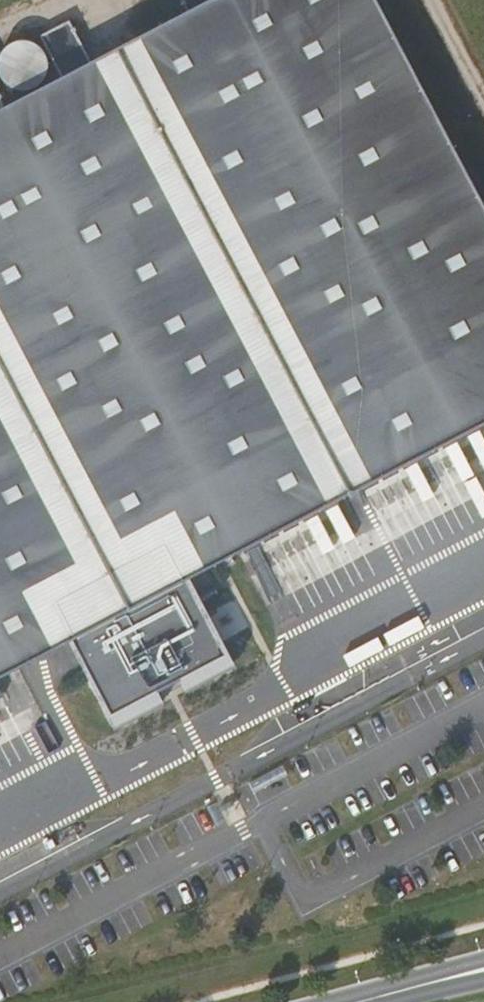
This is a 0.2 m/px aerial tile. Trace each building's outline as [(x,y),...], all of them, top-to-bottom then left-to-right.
[(378,0),(215,0),(7,107),(0,95),(0,683),(72,646),(87,676),(115,731),(171,703),(182,697),(236,669),(192,582),(219,568),(225,565),(240,557),(483,428),(483,202),(378,0)]
